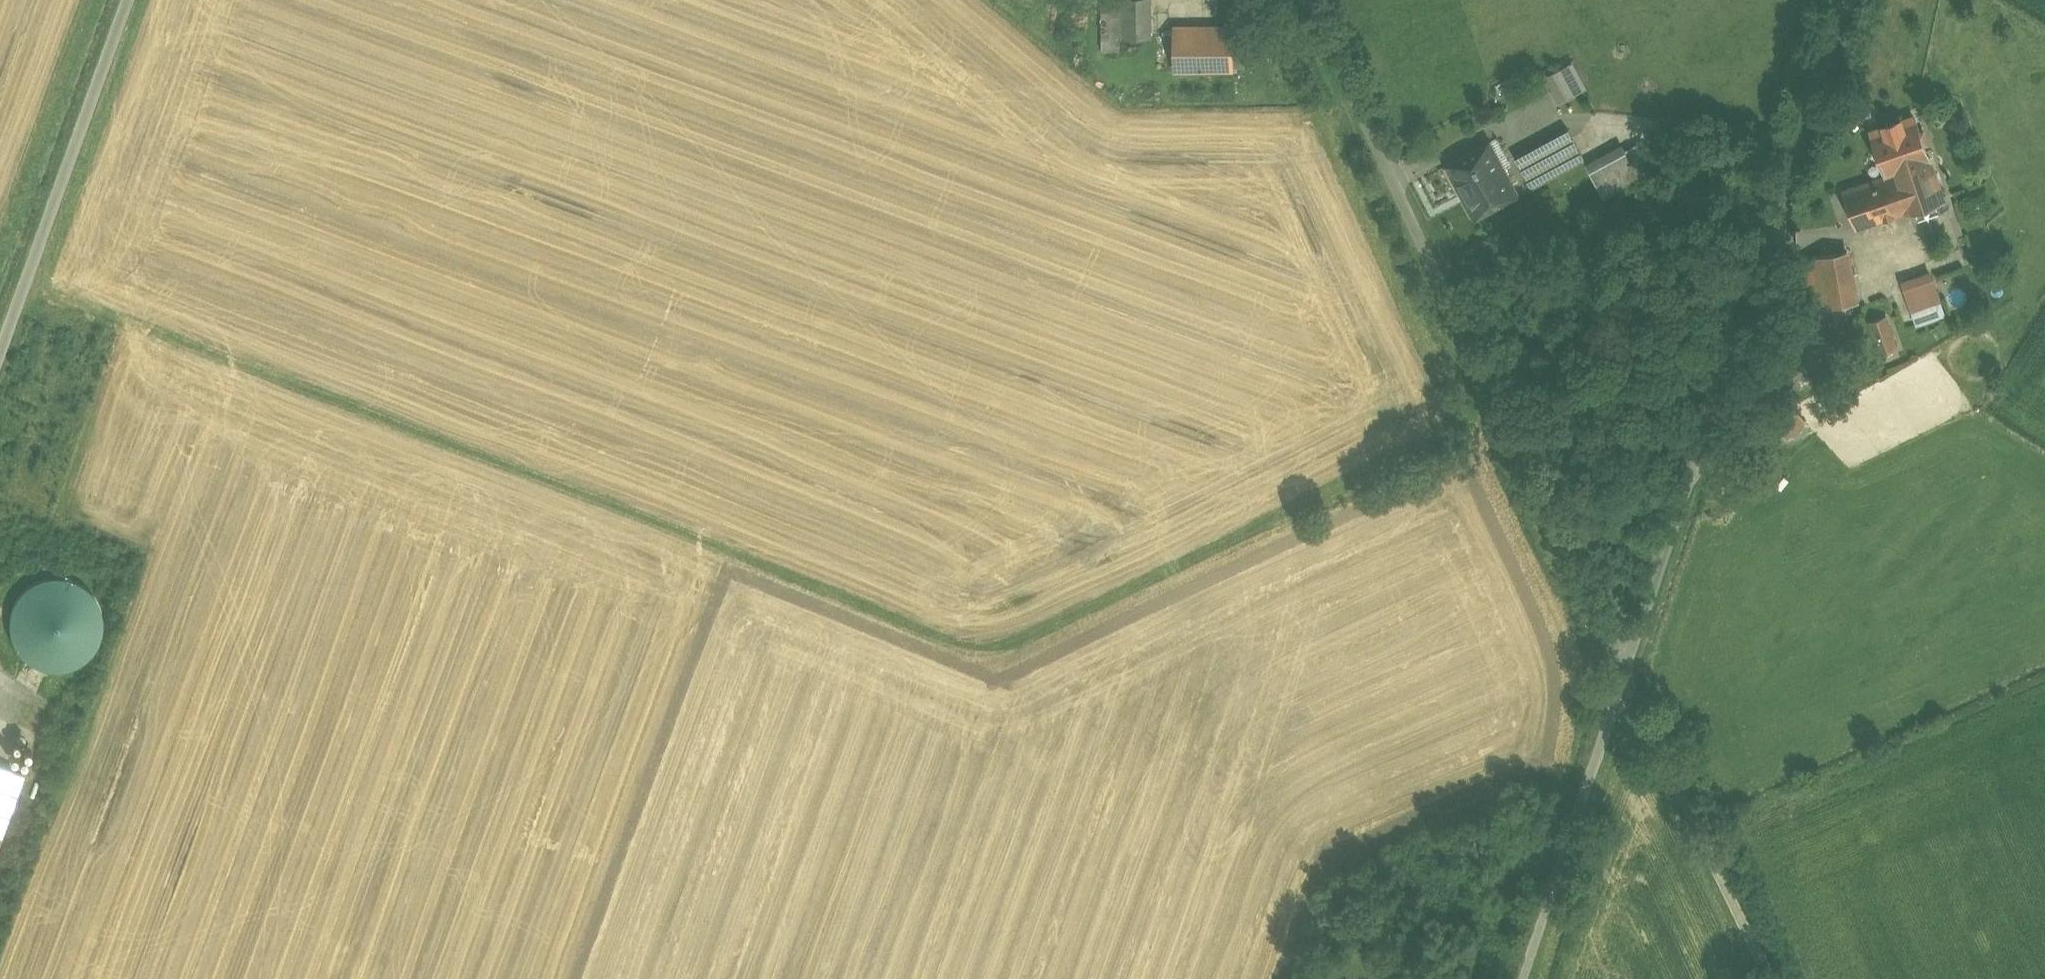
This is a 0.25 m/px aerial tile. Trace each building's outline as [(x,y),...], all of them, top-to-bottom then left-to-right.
[(1139,0),(1121,0),(1121,37),(1139,37),(1139,0)] [(1235,27),(1175,28),(1175,68),(1235,67),(1235,27)] [(1547,74),(1559,101),(1591,87),(1579,60),(1547,74)] [(1914,115),(1872,129),(1885,172),(1928,159),(1930,158),(1924,142),(1929,140),(1925,130),(1919,132),(1914,115)] [(1570,128),(1517,156),(1533,185),(1585,157),(1570,128)] [(1644,140),(1592,169),(1606,195),(1627,184),(1632,193),(1646,185),(1639,172),(1656,162),(1644,140)] [(1491,142),(1454,162),(1473,196),(1468,199),(1477,215),(1519,193),(1491,142)] [(1885,172),(1844,185),(1856,226),(1909,207),(1910,209),(1941,199),(1928,159),(1885,172)] [(1856,226),(1844,185),(1838,187),(1852,227),(1856,226)] [(1837,251),(1814,255),(1824,306),(1846,302),(1837,251)] [(1934,276),(1905,285),(1913,308),(1942,298),(1934,276)] [(1887,314),(1871,320),(1882,349),(1898,343),(1887,314)] [(1799,404),(1779,412),(1789,435),(1809,426),(1799,404)] [(26,658),(39,667),(55,670),(72,668),(86,660),(97,649),(103,633),(104,617),(99,602),(90,589),(76,580),(60,576),(46,577),(33,583),(22,592),(14,604),(10,618),(11,632),(16,645),(26,658)] [(0,766),(0,839),(23,775),(0,766)]
